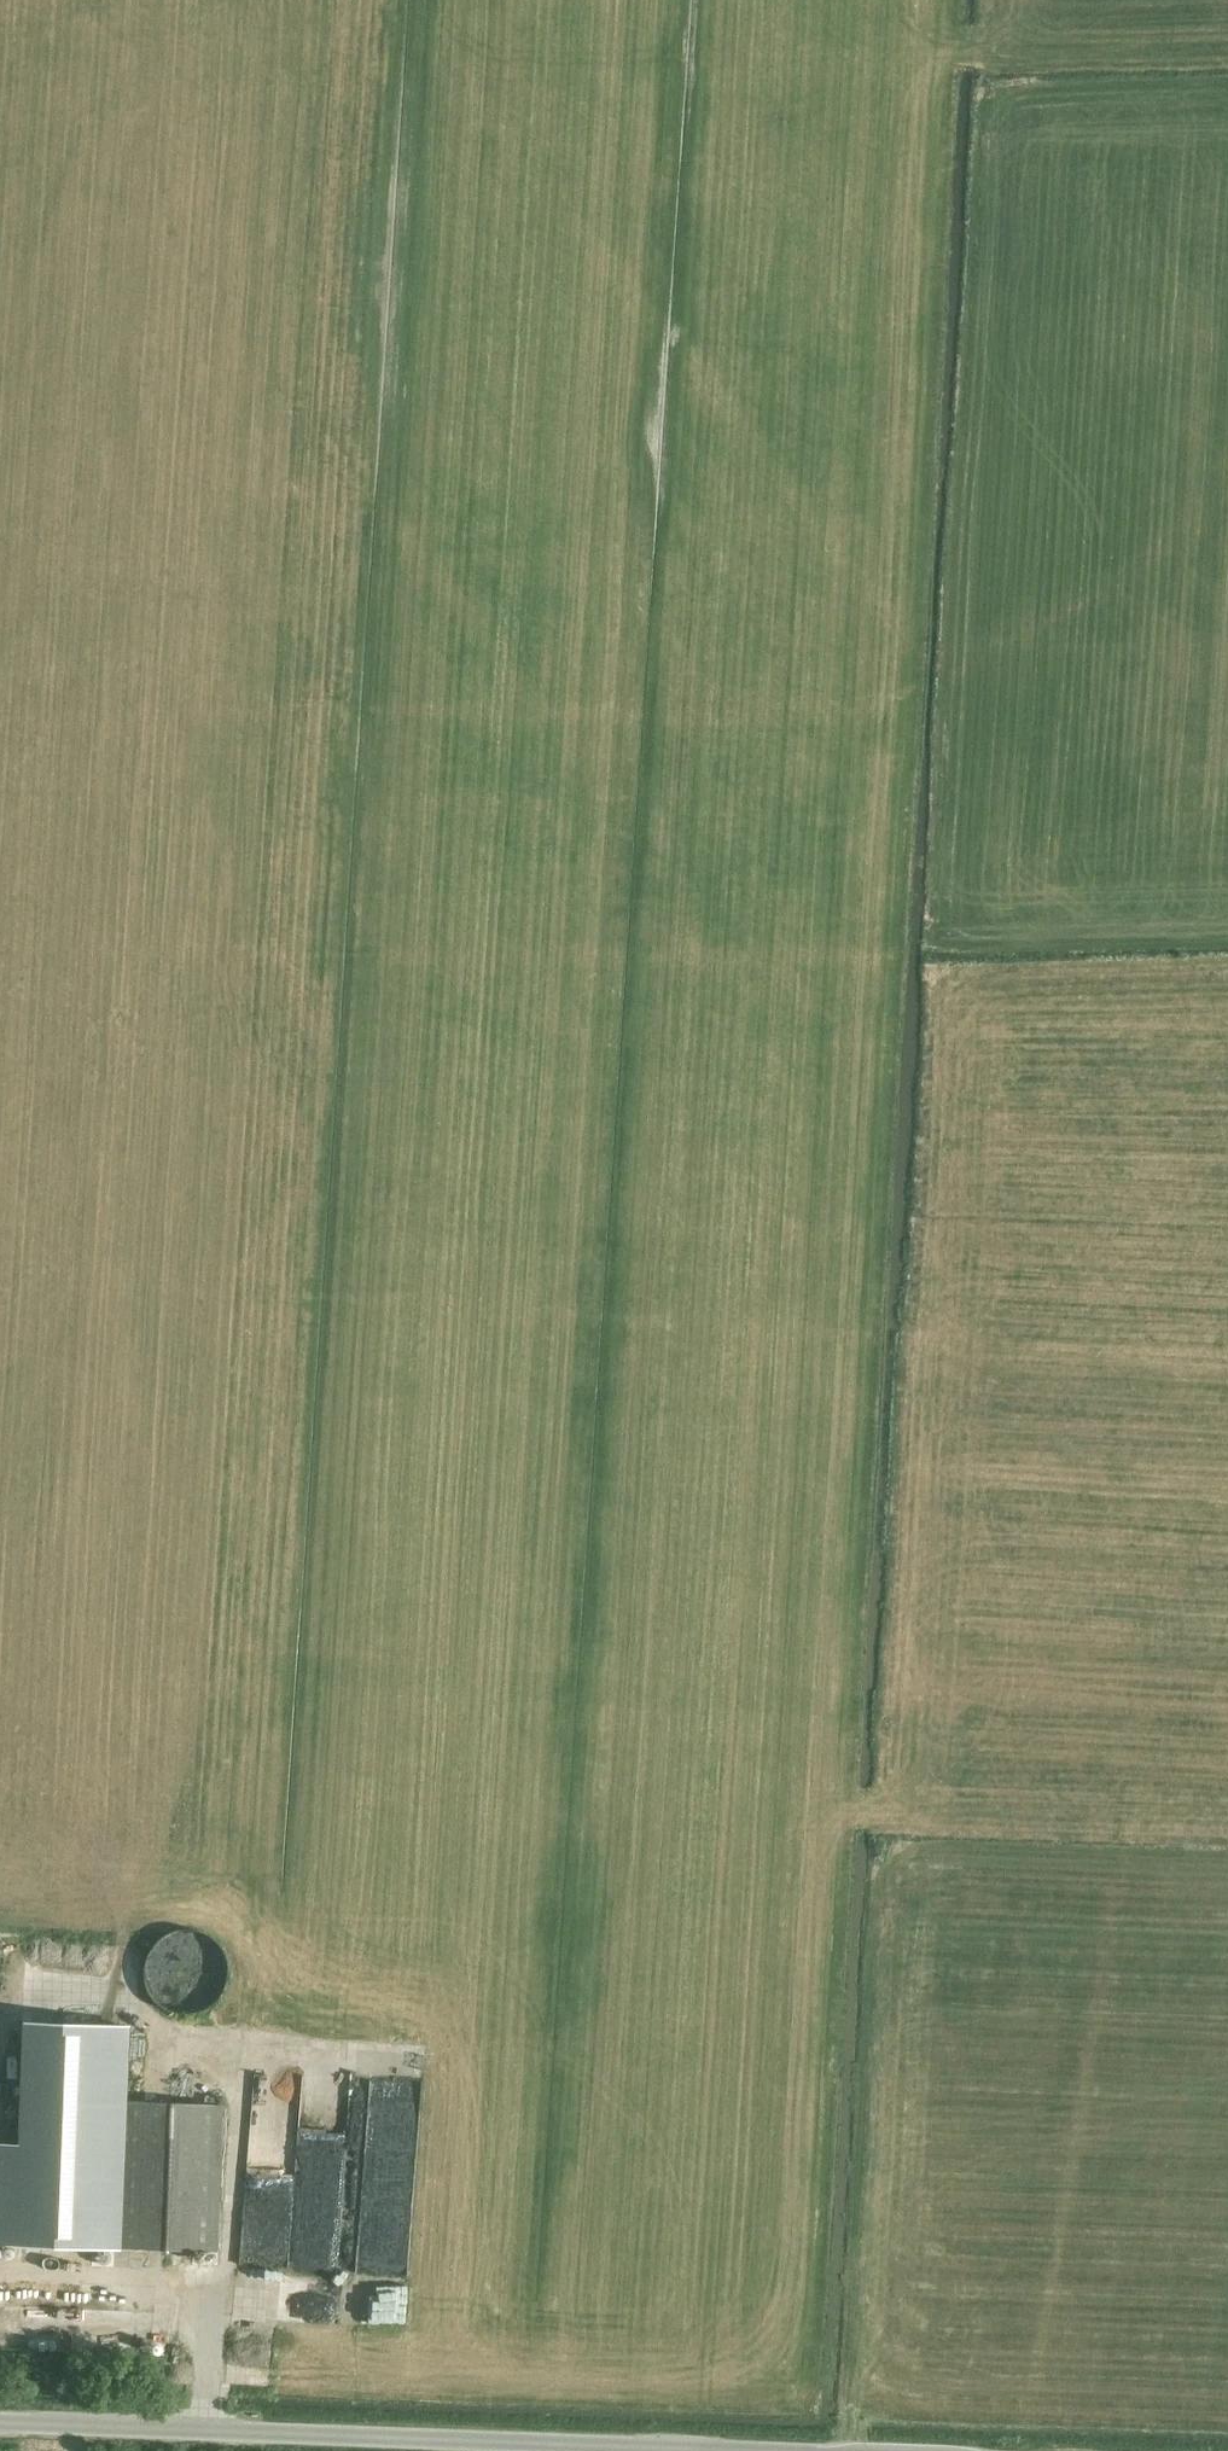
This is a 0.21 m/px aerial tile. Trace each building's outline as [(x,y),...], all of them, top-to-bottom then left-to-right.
[(145,1992),(213,2011),(231,1946),(164,1927),(145,1992)] [(115,2247),(126,2034),(16,2028),(10,2144),(0,2144),(0,2244),(115,2247)] [(257,2074),(246,2265),(338,2270),(349,2080),(257,2074)] [(124,2101),(119,2224),(118,2248),(217,2252),(223,2105),(124,2101)]
